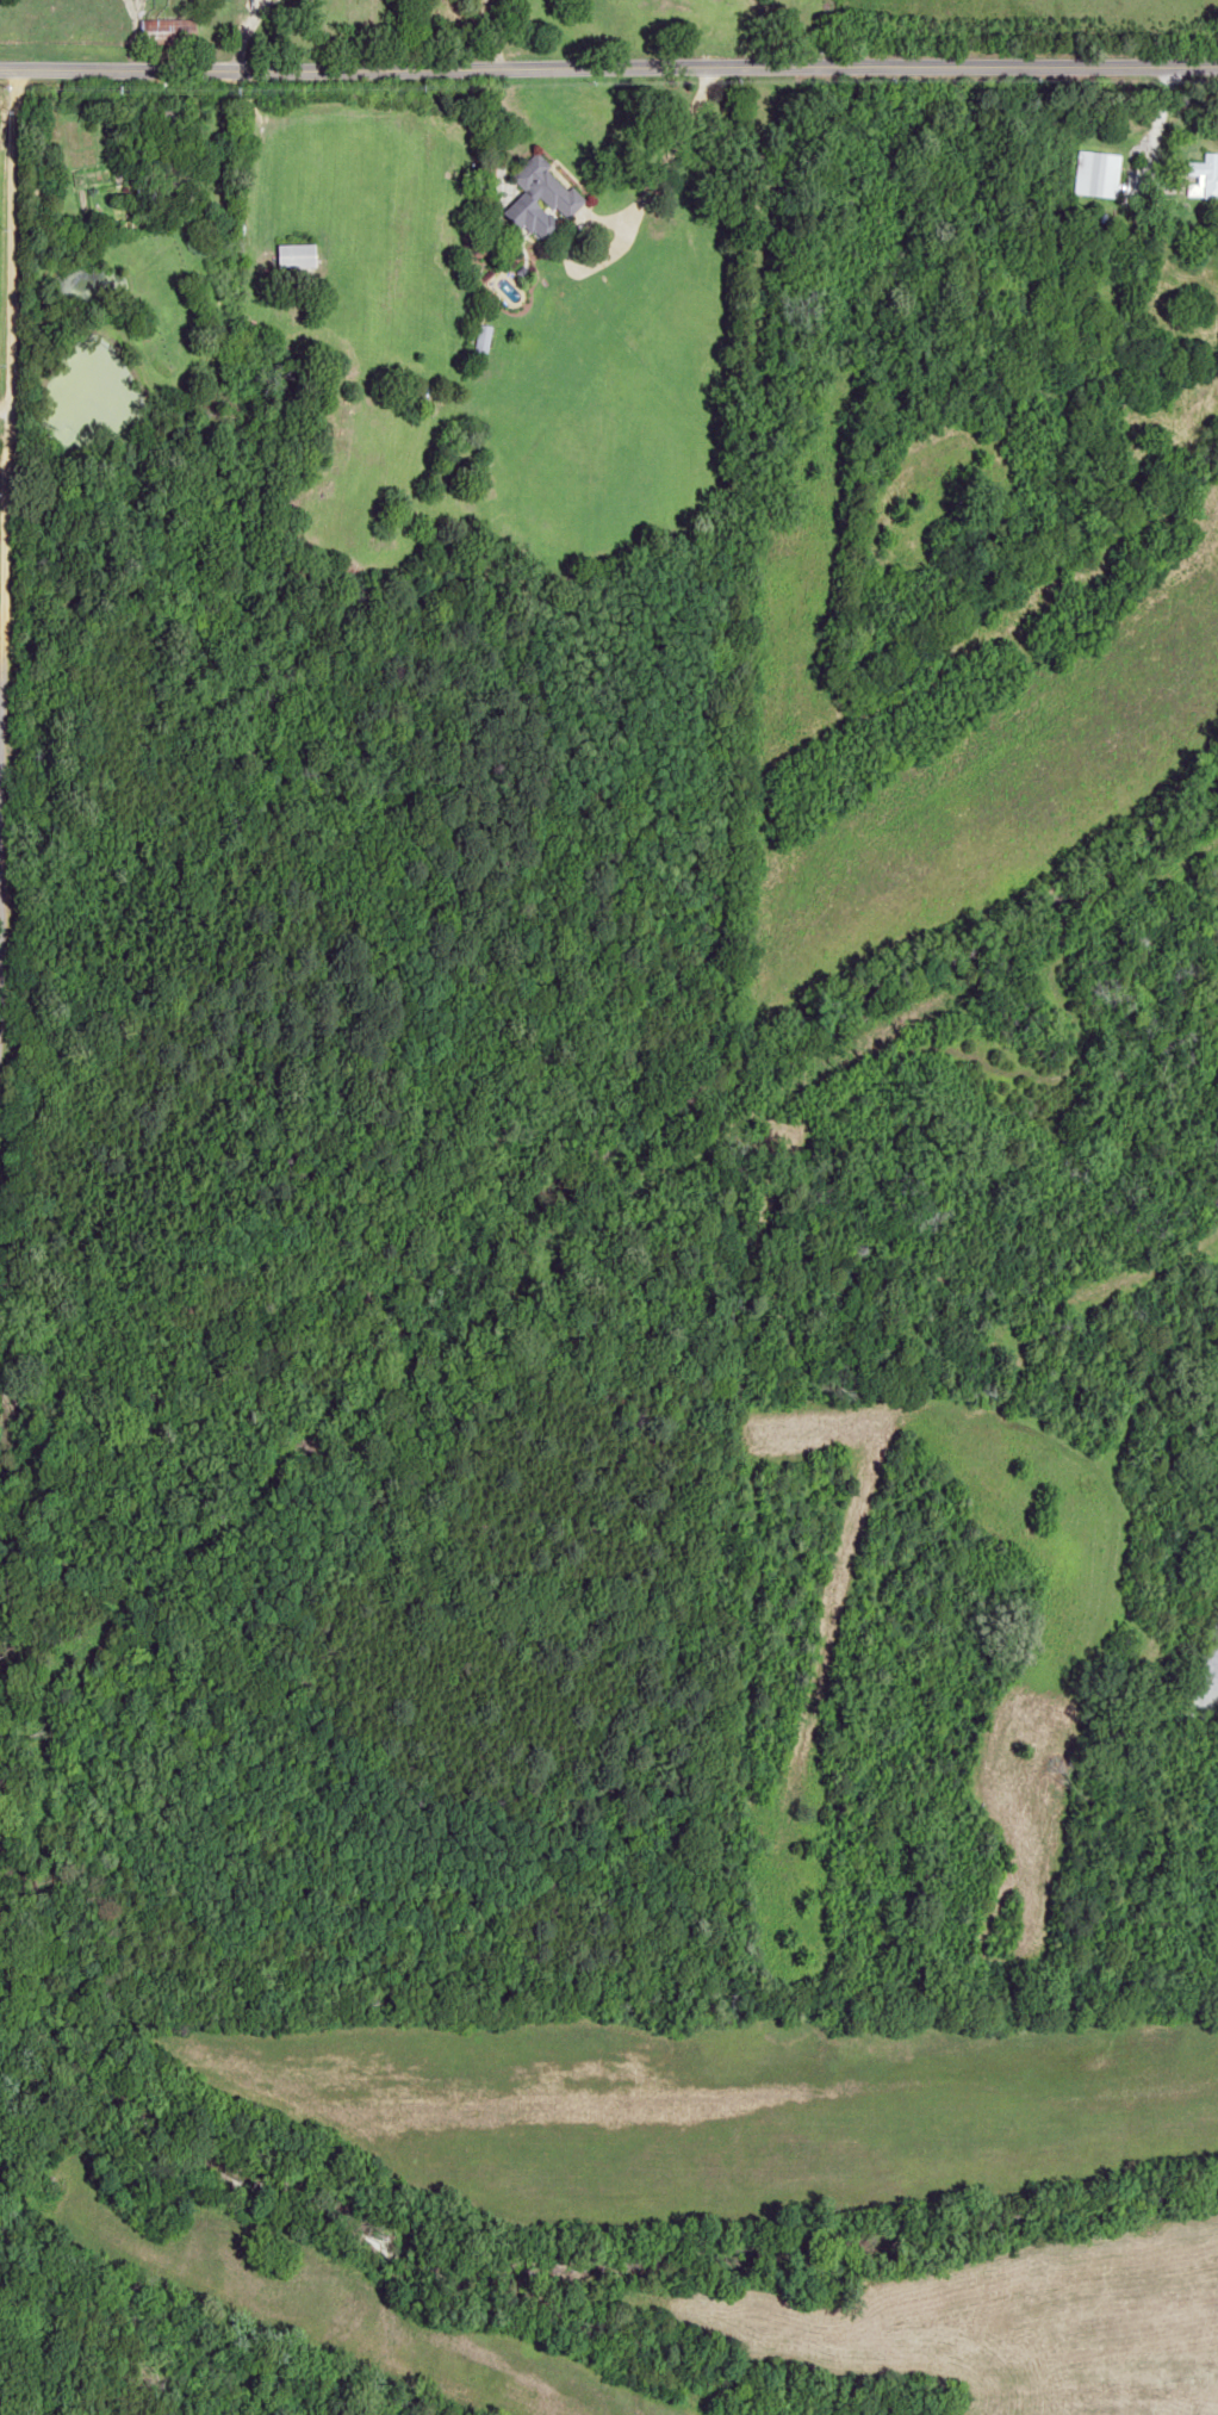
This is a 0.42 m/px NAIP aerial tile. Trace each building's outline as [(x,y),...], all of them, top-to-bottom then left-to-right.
[(194,20),(140,20),(140,44),(194,44),(194,20)] [(525,190),(506,210),(542,244),(564,220),(565,220),(585,199),(535,152),(511,177),(525,190)] [(1204,152),(1204,162),(1187,161),(1187,176),(1196,176),(1196,185),(1187,185),(1187,194),(1217,195),(1217,185),(1217,152),(1204,152)] [(1114,185),(1114,162),(1093,162),(1093,185),(1114,185)] [(315,243),(275,243),(275,268),(315,268),(315,243)] [(474,350),(487,352),(491,325),(478,323),(474,350)]
